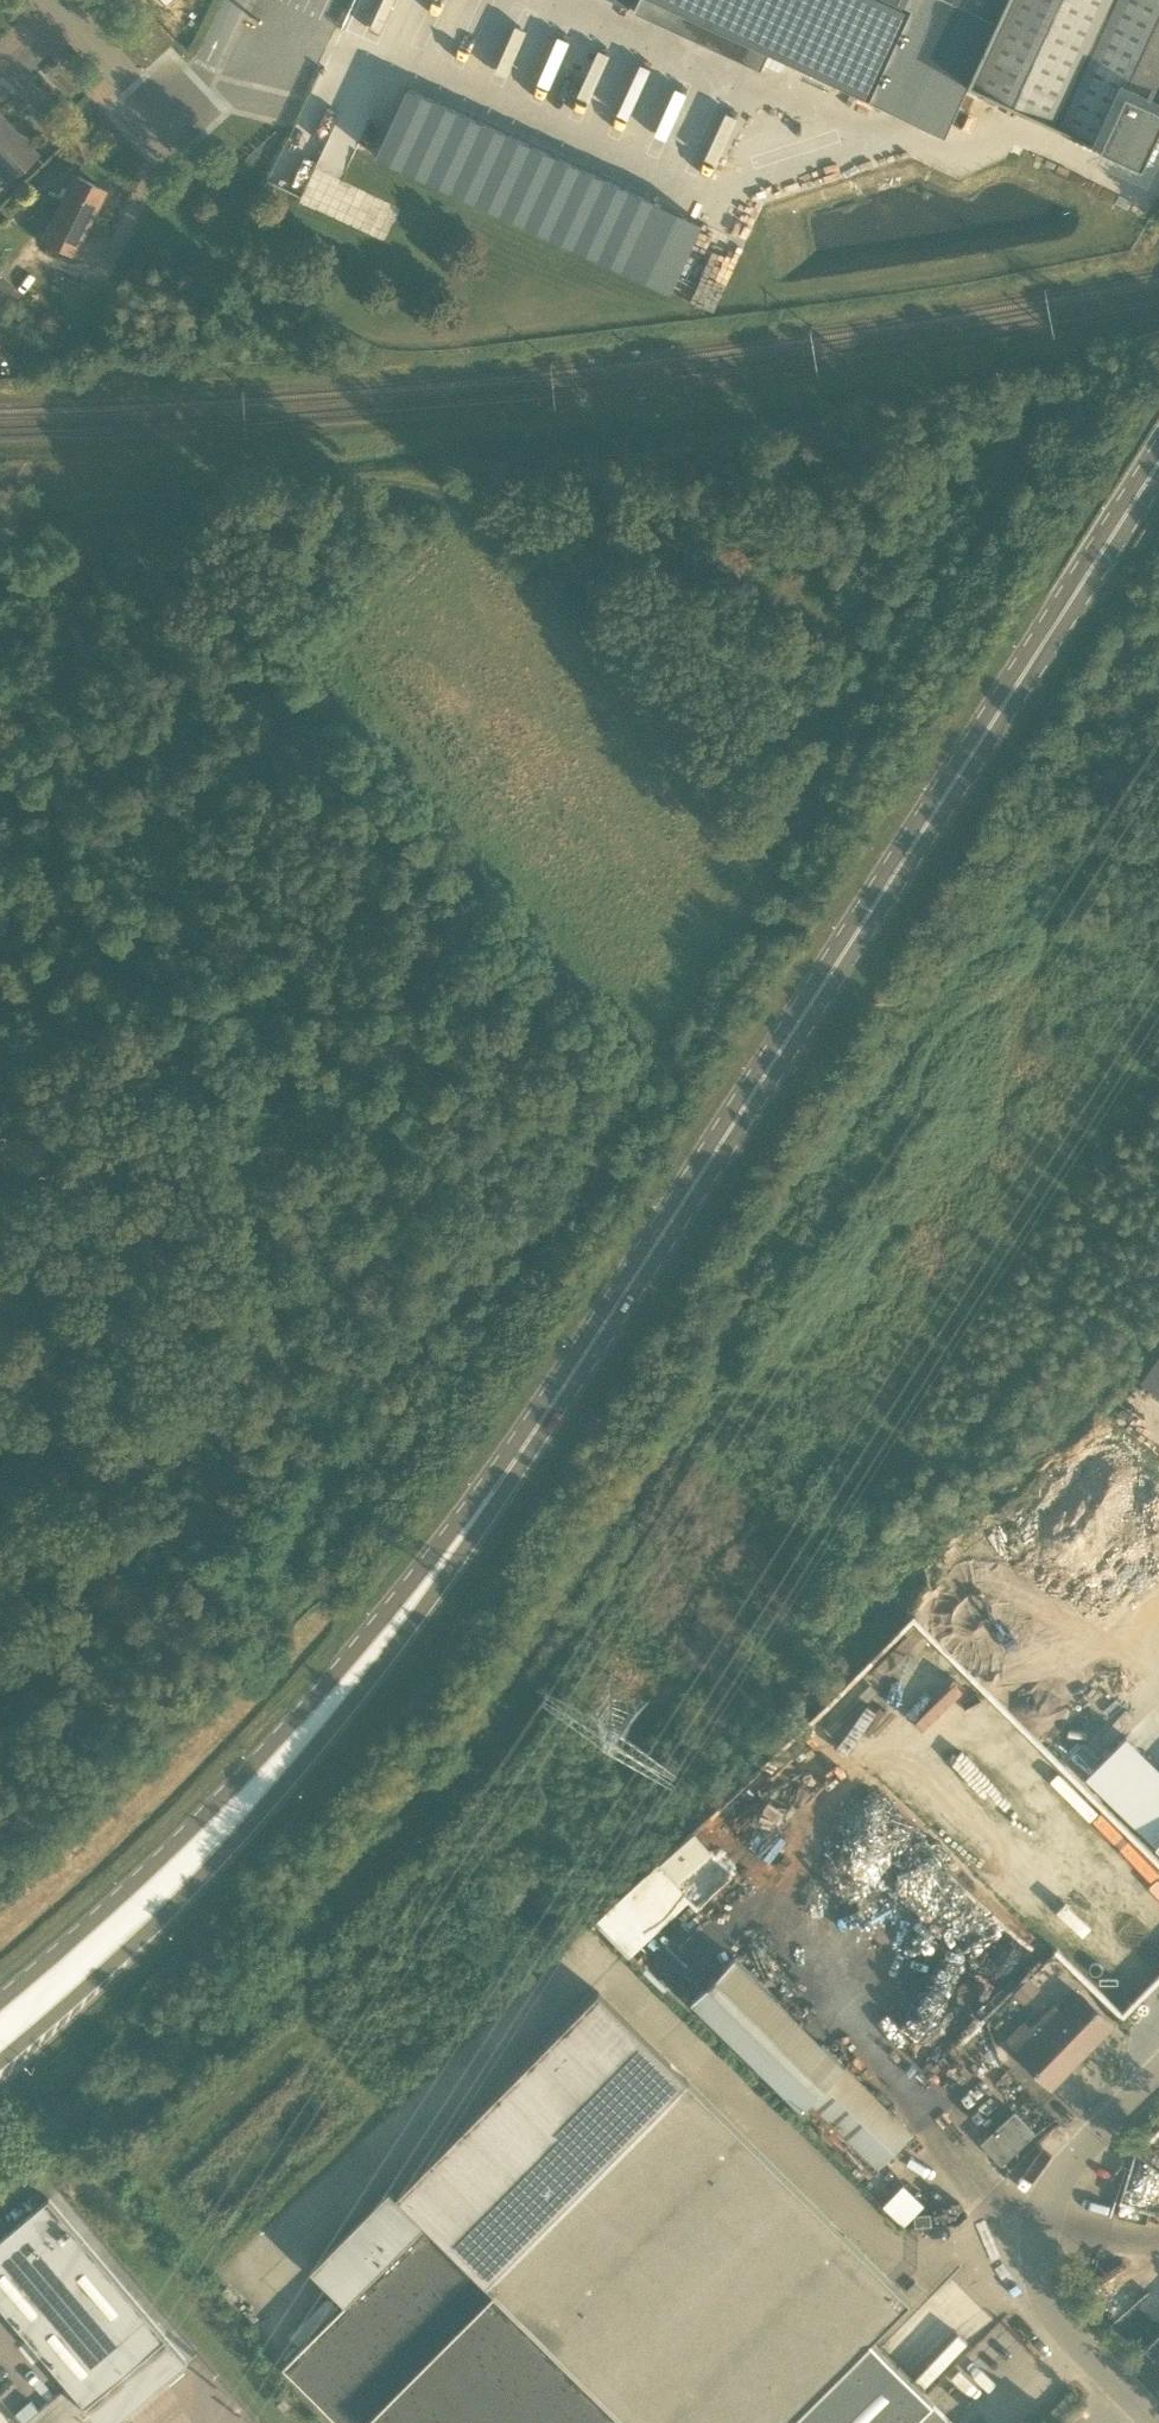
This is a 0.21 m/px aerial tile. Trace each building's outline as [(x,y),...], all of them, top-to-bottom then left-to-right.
[(175,11),(186,0),(165,0),(175,11)] [(798,63),(827,0),(663,0),(798,63)] [(921,11),(926,0),(897,0),(921,11)] [(1002,22),(1012,0),(954,0),(1002,22)] [(1158,141),(1158,0),(1012,0),(1002,22),(973,86),(1148,166),(1158,141)] [(8,180),(37,153),(0,115),(0,188),(8,180)] [(72,256),(106,190),(75,174),(41,240),(72,256)] [(10,287),(0,279),(0,300),(10,287)] [(1142,1382),(1158,1394),(1158,1359),(1142,1382)] [(914,2132),(847,2065),(737,1956),(694,2000),(801,2107),(810,2099),(879,2167),(914,2132)] [(1015,1992),(1027,2004),(1042,1988),(1030,1977),(1015,1992)] [(1112,2025),(1083,1997),(1066,2014),(1055,2004),(1031,2027),(1026,2022),(1006,2042),(1024,2058),(1053,2086),(1112,2025)] [(489,2281),(631,2422),(791,2422),(907,2307),(913,2301),(897,2286),(690,2079),(489,2281)] [(1001,2164),(1035,2133),(1015,2111),(982,2143),(1001,2164)] [(350,2300),(428,2221),(394,2187),(316,2266),(350,2300)] [(100,2422),(116,2422),(187,2363),(48,2199),(0,2240),(0,2304),(100,2422)] [(931,2213),(914,2214),(914,2225),(931,2224),(931,2213)] [(489,2281),(428,2221),(350,2300),(283,2367),(339,2422),(365,2422),(367,2420),(370,2422),(631,2422),(489,2281)] [(916,2280),(907,2289),(915,2297),(924,2288),(916,2280)] [(933,2402),(968,2367),(907,2307),(791,2422),(954,2422),(933,2402)] [(0,2396),(0,2422),(23,2422),(0,2396)]
